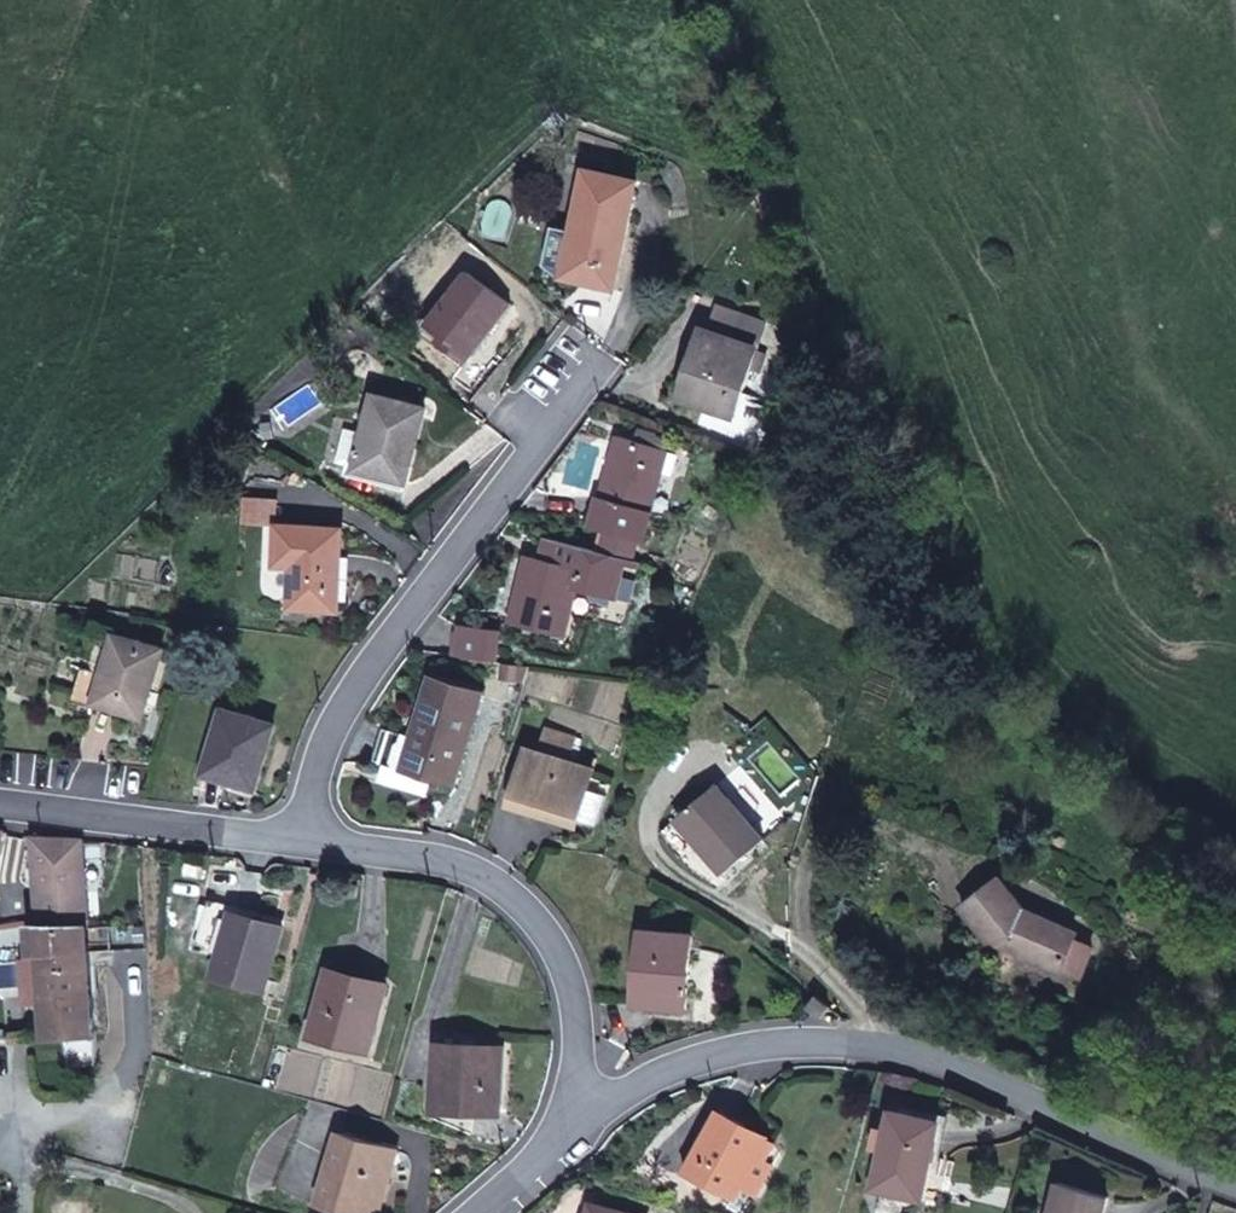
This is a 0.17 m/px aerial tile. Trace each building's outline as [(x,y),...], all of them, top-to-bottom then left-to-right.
[(615,289),(632,213),(580,201),(573,232),(567,260),(564,274),(563,278),(615,289)] [(567,260),(573,232),(556,228),(550,256),(567,260)] [(564,274),(567,260),(550,256),(548,264),(557,272),(564,274)] [(466,362),(510,305),(469,273),(430,325),(444,336),(439,342),(466,362)] [(759,348),(768,324),(721,308),(712,332),(759,348)] [(758,351),(759,348),(712,332),(708,331),(685,399),(736,417),(753,368),(758,351)] [(762,371),(768,355),(758,351),(753,368),(762,371)] [(407,484),(427,409),(377,395),(367,434),(356,470),(407,484)] [(356,470),(367,434),(357,431),(356,433),(348,431),(339,463),(347,465),(347,467),(356,470)] [(653,446),(656,436),(642,432),(639,442),(653,446)] [(651,514),(669,451),(653,446),(639,442),(619,436),(601,499),(651,514)] [(643,541),(651,514),(601,499),(600,502),(596,501),(591,518),(595,519),(593,526),(609,531),(638,539),(643,541)] [(248,524),(278,526),(280,502),(249,500),(248,524)] [(338,611),(343,530),(280,526),(278,565),(294,566),(291,608),(338,611)] [(632,560),(638,539),(609,531),(603,553),(627,559),(632,560)] [(622,578),(627,559),(603,553),(583,548),(549,538),(545,550),(548,556),(547,562),(530,558),(513,622),(563,635),(575,589),(616,599),(618,593),(622,578)] [(632,596),(636,582),(622,578),(618,593),(632,596)] [(499,644),(489,632),(462,628),(458,657),(496,662),(499,644)] [(144,718),(165,650),(117,635),(105,674),(96,703),(144,718)] [(527,679),(531,667),(504,663),(502,676),(527,679)] [(96,703),(105,674),(86,668),(76,697),(96,703)] [(454,785),(483,693),(433,678),(414,738),(405,770),(433,779),(454,785)] [(257,789),(276,725),(226,710),(206,774),(257,789)] [(570,762),(578,738),(547,727),(539,752),(570,762)] [(405,770),(414,738),(385,729),(376,761),(389,765),(405,770)] [(590,789),(596,770),(570,762),(539,752),(530,749),(512,806),(551,818),(553,810),(580,819),(599,826),(609,795),(590,789)] [(405,770),(389,765),(384,782),(428,796),(433,779),(405,770)] [(765,841),(717,785),(677,819),(725,875),(765,841)] [(578,827),(580,819),(553,810),(551,818),(578,827)] [(725,875),(677,819),(662,833),(695,872),(714,883),(725,875)] [(89,927),(83,841),(36,838),(42,925),(89,927)] [(1077,940),(1080,933),(1026,909),(1001,877),(962,907),(993,948),(1007,954),(1009,949),(1062,973),(1077,940)] [(224,949),(234,913),(211,907),(201,942),(224,949)] [(269,980),(284,927),(234,913),(224,949),(216,976),(266,990),(269,980)] [(96,1034),(89,927),(42,925),(34,925),(36,955),(45,954),(51,1037),(66,1036),(96,1034)] [(687,1010),(694,937),(643,932),(636,1005),(687,1010)] [(1080,981),(1095,948),(1077,940),(1062,973),(1080,981)] [(370,1048),(387,986),(332,971),(316,1033),(370,1048)] [(277,994),(280,983),(269,980),(266,990),(277,994)] [(821,1019),(832,1006),(819,996),(809,1009),(821,1019)] [(96,1034),(66,1036),(71,1067),(97,1063),(96,1034)] [(500,1114),(504,1048),(440,1045),(437,1104),(476,1106),(475,1113),(500,1114)] [(475,1113),(476,1106),(437,1104),(436,1110),(475,1113)] [(921,1201),(941,1123),(894,1111),(889,1131),(884,1150),(874,1189),(921,1201)] [(766,1140),(767,1138),(722,1114),(700,1154),(691,1172),(735,1196),(741,1187),(757,1156),(766,1140)] [(884,1150),(889,1131),(880,1129),(876,1148),(884,1150)] [(399,1150),(340,1133),(320,1204),(350,1212),(371,1212),(380,1181),(389,1184),(399,1150)] [(766,1162),(776,1145),(766,1140),(757,1156),(766,1162)] [(691,1172),(700,1154),(695,1151),(685,1169),(691,1172)] [(758,1196),(774,1166),(766,1162),(757,1156),(741,1187),(758,1196)] [(389,1184),(380,1181),(371,1212),(381,1212),(389,1184)] [(1109,1197),(1059,1183),(1050,1212),(1105,1212),(1109,1197)]
